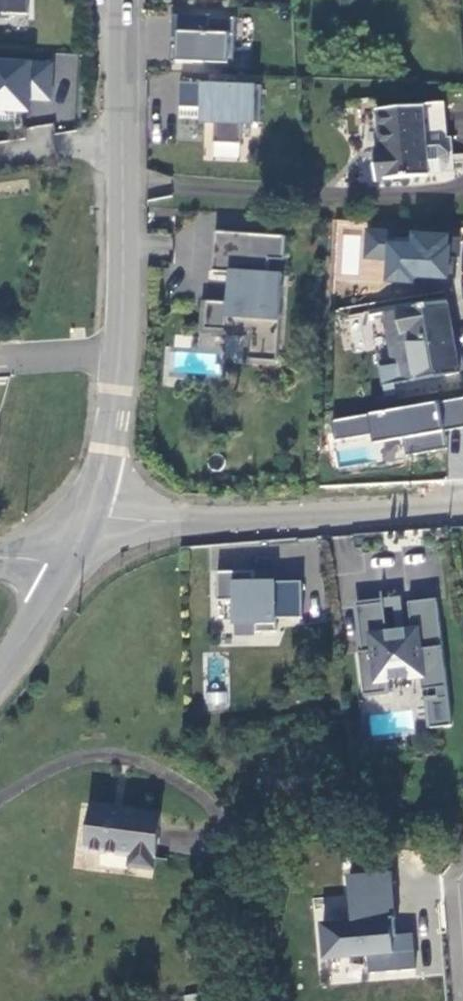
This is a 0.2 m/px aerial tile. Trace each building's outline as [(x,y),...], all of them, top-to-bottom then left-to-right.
[(11,18),(11,13),(29,14),(29,0),(0,0),(0,18),(11,18)] [(219,66),(219,54),(232,55),(233,21),(170,18),(169,41),(174,41),(174,48),(169,48),(168,65),(190,65),(219,66)] [(219,54),(219,66),(231,67),(232,55),(219,54)] [(54,59),(0,57),(0,110),(30,111),(30,101),(52,102),(54,59)] [(199,111),(198,124),(212,125),(212,146),(239,146),(240,126),(259,126),(259,88),(177,86),(177,110),(199,111)] [(420,148),(421,105),(373,104),(372,149),(365,148),(365,174),(420,175),(420,148)] [(441,168),(441,156),(434,149),(420,148),(420,175),(434,175),(441,168)] [(251,334),(249,362),(277,364),(282,277),(267,276),(268,261),(283,262),(285,238),(214,233),(211,273),(228,274),(237,275),(236,290),(227,290),(226,304),(205,303),(204,331),(251,334)] [(237,275),(228,274),(227,290),(236,290),(237,275)] [(458,373),(446,299),(381,311),(390,365),(379,367),(382,387),(458,373)] [(337,465),(447,450),(444,427),(462,424),(462,398),(331,415),(337,465)] [(255,570),(217,571),(218,600),(233,600),(234,618),(256,618),(256,631),(277,631),(276,618),(303,617),(302,581),(255,582),(255,570)] [(383,592),(382,593),(383,603),(358,607),(363,652),(360,652),(365,698),(365,695),(388,693),(387,680),(420,676),(421,691),(435,689),(436,699),(425,700),(429,729),(452,726),(438,599),(409,603),(412,628),(388,631),(383,592)] [(161,812),(94,802),(87,846),(132,853),(130,865),(153,868),(161,812)] [(344,875),(346,895),(314,898),(320,961),(364,957),(366,973),(416,968),(412,932),(396,933),(390,870),(344,875)]
